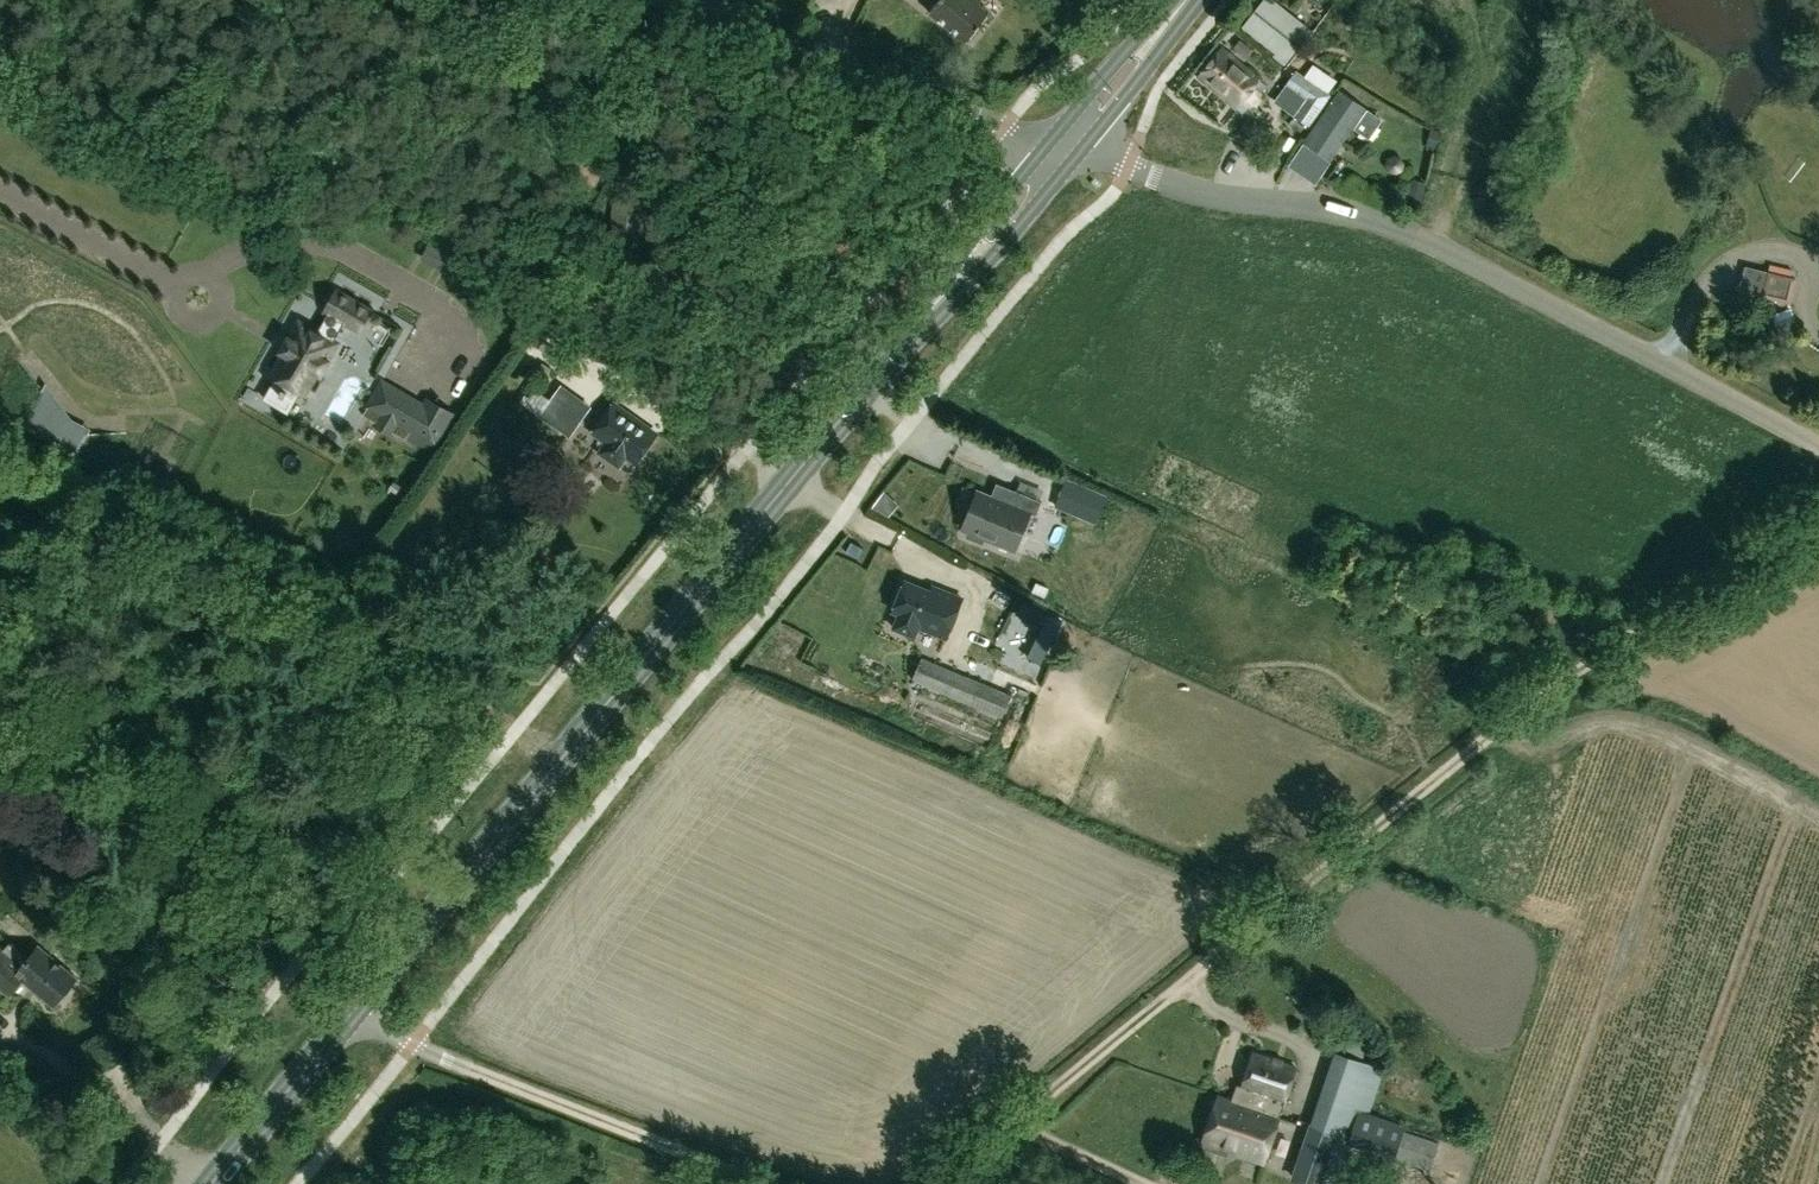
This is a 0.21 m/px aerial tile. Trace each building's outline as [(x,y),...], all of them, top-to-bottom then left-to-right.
[(982,0),(937,0),(928,11),(966,42),(990,12),(979,4),(982,0)] [(1283,64),(1310,27),(1275,0),(1264,0),(1243,28),(1276,53),(1274,57),(1283,64)] [(1252,49),(1240,39),(1233,47),(1245,58),(1252,49)] [(1258,77),(1220,47),(1197,75),(1235,106),(1241,99),(1249,105),(1260,90),(1253,85),(1258,77)] [(1274,103),(1309,126),(1332,94),(1338,82),(1315,67),(1306,78),(1295,70),(1285,85),(1274,103)] [(1382,120),(1366,110),(1338,91),(1304,141),(1333,160),(1353,129),(1369,140),(1382,120)] [(455,250),(433,238),(424,255),(445,267),(455,250)] [(1789,302),(1794,279),(1790,278),(1791,271),(1769,266),(1767,273),(1743,269),(1737,294),(1789,302)] [(274,375),(278,377),(273,387),(282,393),(281,394),(286,397),(287,395),(297,401),(302,390),(307,393),(319,371),(323,373),(330,360),(329,359),(338,343),(335,341),(346,321),(361,329),(372,309),(338,290),(327,310),(329,312),(318,332),(300,322),(291,338),(289,337),(282,350),(286,353),(274,375)] [(591,371),(564,407),(584,422),(611,386),(591,371)] [(423,401),(381,377),(360,413),(374,421),(372,425),(392,437),(394,432),(432,454),(456,413),(426,396),(423,401)] [(636,462),(656,434),(615,403),(594,432),(608,442),(601,451),(619,464),(626,454),(636,462)] [(1056,504),(1083,515),(1094,488),(1067,477),(1056,504)] [(977,492),(962,529),(968,532),(966,537),(982,543),(984,538),(1014,550),(1030,514),(1036,516),(1042,502),(1014,491),(1008,504),(977,492)] [(931,590),(906,580),(894,611),(899,613),(893,627),(915,635),(918,627),(926,604),(935,607),(941,590),(932,587),(931,590)] [(918,627),(947,637),(962,598),(941,590),(935,607),(926,604),(918,627)] [(1043,627),(1028,657),(1042,664),(1063,623),(1021,602),(1016,614),(1043,627)] [(921,657),(911,680),(1001,718),(1011,694),(921,657)] [(3,950),(0,948),(0,984),(10,992),(22,977),(55,1003),(76,977),(37,946),(29,957),(10,942),(3,950)] [(1337,1051),(1312,1124),(1350,1137),(1359,1111),(1371,1116),(1387,1068),(1337,1051)] [(1264,1111),(1279,1116),(1295,1067),(1254,1053),(1242,1087),(1236,1086),(1231,1100),(1231,1101),(1264,1111)] [(1203,1141),(1264,1162),(1279,1116),(1264,1111),(1231,1101),(1231,1100),(1219,1096),(1203,1141)] [(1440,1139),(1406,1128),(1371,1116),(1359,1111),(1350,1137),(1348,1142),(1396,1159),(1397,1156),(1430,1168),(1440,1139)] [(1312,1124),(1293,1179),(1309,1183),(1334,1183),(1348,1142),(1350,1137),(1312,1124)]
